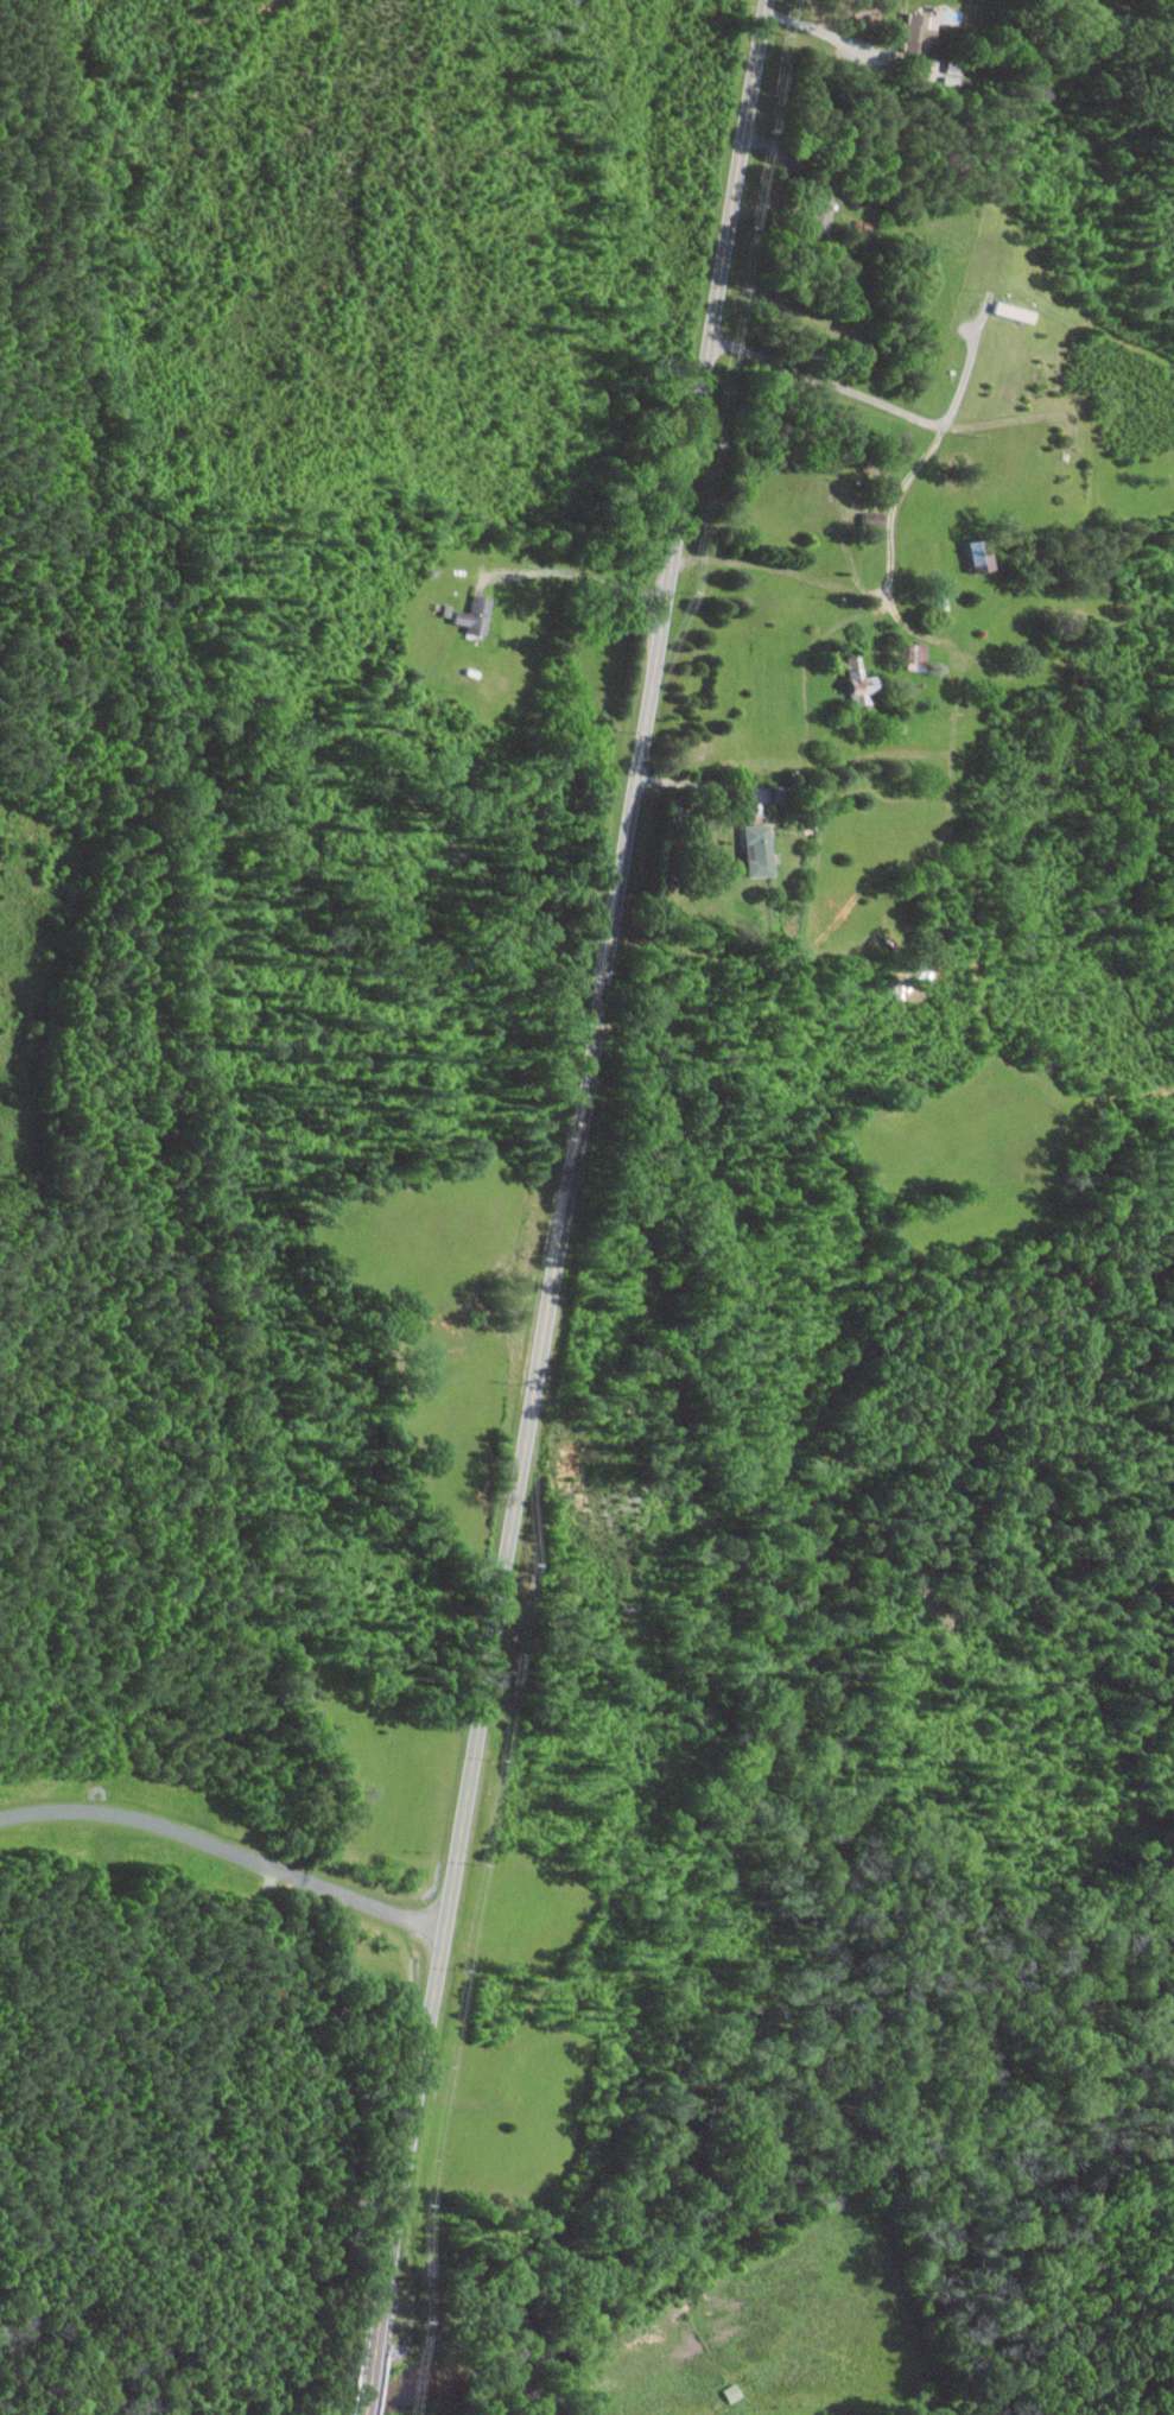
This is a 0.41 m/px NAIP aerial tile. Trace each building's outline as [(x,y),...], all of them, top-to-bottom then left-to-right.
[(927,43),(937,43),(937,32),(930,31),(931,14),(907,13),(904,52),(926,53),(927,43)] [(999,567),(992,536),(971,541),(978,572),(999,567)] [(928,669),(928,644),(910,643),(909,669),(928,669)] [(848,655),(854,703),(873,701),(872,692),(882,690),(880,674),(866,676),(863,654),(848,655)] [(773,823),(747,823),(748,876),(774,875),(773,823)] [(732,2402),(745,2395),(738,2382),(726,2389),(732,2402)]
